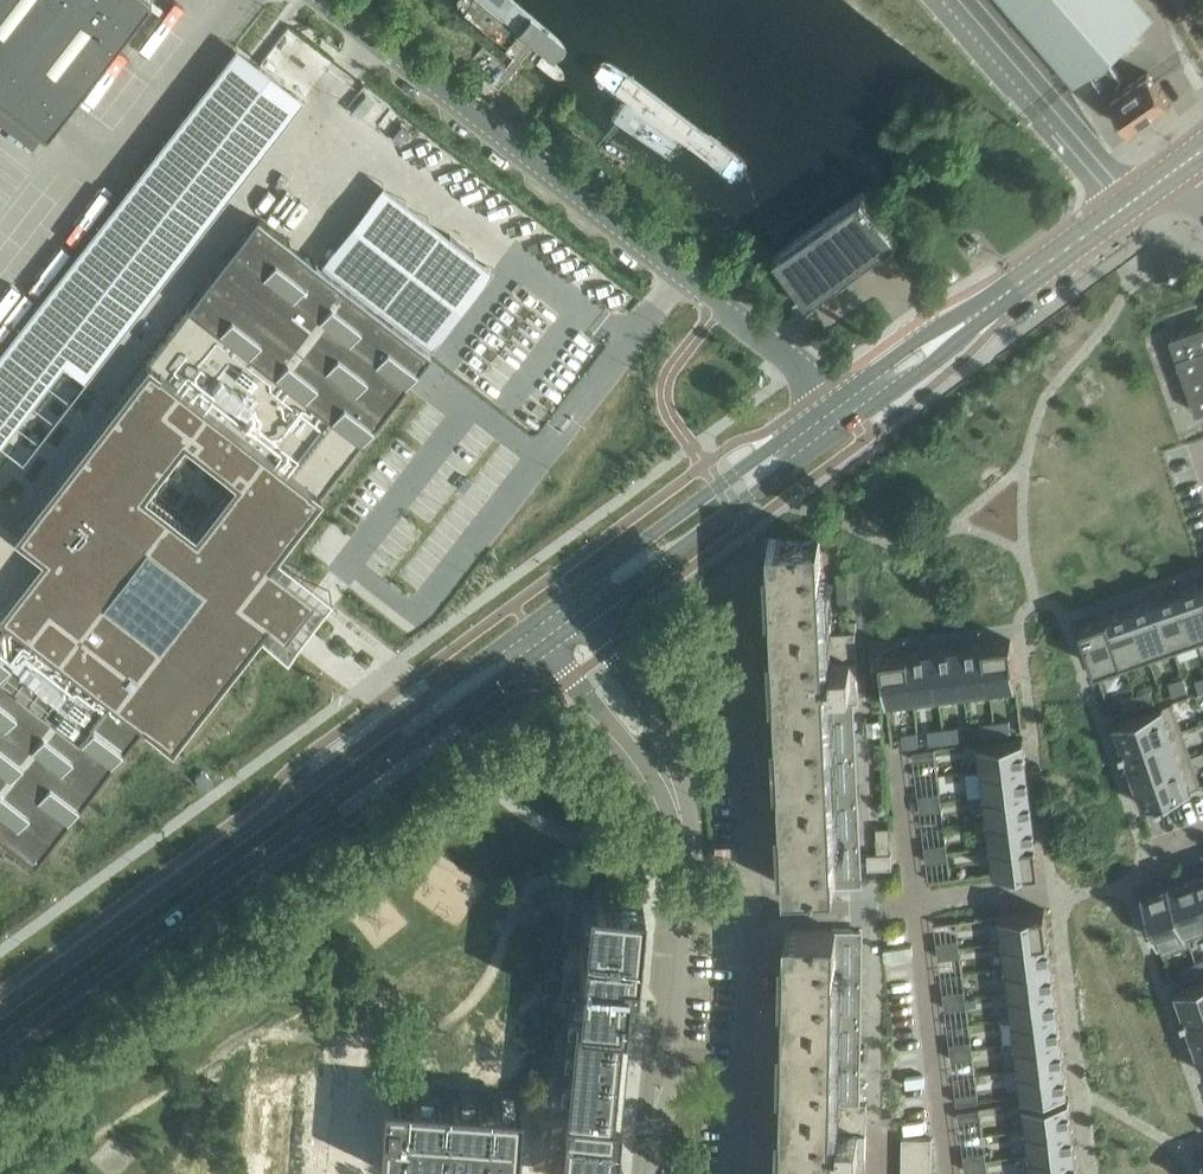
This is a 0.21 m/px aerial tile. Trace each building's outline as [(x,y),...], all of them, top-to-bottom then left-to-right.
[(149,0),(0,0),(0,122),(33,148),(44,133),(45,132),(46,132),(149,0)] [(550,53),(557,56),(567,53),(573,44),(574,32),(566,24),(533,0),(476,0),(550,53)] [(1090,70),(1140,26),(1117,0),(1000,0),(1073,84),(1090,70)] [(588,78),(592,86),(727,182),(734,185),(744,182),(750,173),(751,161),(743,153),(613,60),(605,55),(597,58),(588,71),(588,78)] [(1143,120),(1169,103),(1147,72),(1122,90),(1116,81),(1120,78),(1108,59),(1090,71),(1130,130),(1143,120)] [(808,306),(895,242),(896,241),(862,195),(774,259),(808,306)] [(34,861),(143,721),(171,742),(284,597),(256,575),(430,351),(257,217),(17,525),(0,512),(0,835),(34,861)] [(451,235),(393,309),(416,327),(473,253),(451,235)] [(1169,336),(1196,412),(1202,409),(1202,325),(1169,336)] [(772,592),(786,887),(831,885),(831,886),(851,886),(851,883),(859,883),(859,885),(861,885),(853,702),(859,701),(856,631),(824,633),(820,537),(770,539),(772,592)] [(1202,641),(1202,581),(1180,589),(1199,643),(1202,641)] [(1199,643),(1180,589),(1156,597),(1175,651),(1199,643)] [(1175,651),(1156,597),(1132,606),(1149,654),(1147,654),(1149,660),(1175,651)] [(1132,606),(1107,614),(1124,663),(1125,662),(1147,654),(1149,654),(1132,606)] [(1125,662),(1124,663),(1107,614),(1081,624),(1099,677),(1127,668),(1125,662)] [(990,688),(1017,684),(1011,639),(984,643),(990,688)] [(990,688),(984,643),(959,646),(964,691),(990,688)] [(933,649),(939,694),(964,691),(959,646),(933,649)] [(913,697),(939,694),(933,649),(908,652),(913,697)] [(908,652),(881,656),(887,701),(913,697),(908,652)] [(1169,682),(1173,693),(1188,688),(1184,677),(1169,682)] [(1150,689),(1135,694),(1139,705),(1154,700),(1150,689)] [(1124,710),(1139,705),(1135,694),(1120,699),(1124,710)] [(1116,735),(1121,748),(1120,748),(1121,750),(1182,729),(1172,701),(1113,722),(1114,723),(1115,723),(1119,734),(1116,735)] [(994,721),(996,733),(1011,731),(1010,719),(994,721)] [(996,733),(994,721),(979,723),(980,735),(996,733)] [(943,728),(945,740),(960,738),(959,726),(943,728)] [(945,740),(943,728),(928,730),(929,742),(945,740)] [(1127,766),(1130,765),(1134,776),(1191,756),(1182,729),(1121,750),(1122,753),(1123,753),(1127,766)] [(918,731),(902,733),(903,745),(919,743),(918,731)] [(978,742),(982,769),(1027,763),(1023,737),(978,742)] [(913,750),(914,760),(935,758),(934,748),(913,750)] [(1134,776),(1135,781),(1133,781),(1138,795),(1140,794),(1143,803),(1142,803),(1142,805),(1158,799),(1159,801),(1164,799),(1164,797),(1201,784),(1191,756),(1134,776)] [(982,769),(985,794),(1030,789),(1027,763),(982,769)] [(1033,814),(1030,789),(985,794),(988,820),(1033,814)] [(919,803),(941,800),(940,791),(918,794),(919,803)] [(919,803),(920,811),(942,808),(941,800),(919,803)] [(991,845),(1036,840),(1033,814),(988,820),(991,845)] [(991,845),(995,872),(1040,866),(1036,840),(991,845)] [(926,854),(947,851),(946,842),(925,845),(926,854)] [(948,859),(947,851),(926,854),(927,862),(948,859)] [(869,870),(871,870),(892,869),(892,854),(868,855),(869,870)] [(1199,869),(1199,871),(1195,873),(1202,897),(1202,867),(1199,869)] [(1195,873),(1190,875),(1189,872),(1178,876),(1178,879),(1170,882),(1169,880),(1168,881),(1188,937),(1189,937),(1202,932),(1202,897),(1195,873)] [(1155,938),(1158,937),(1163,953),(1191,943),(1189,937),(1188,937),(1168,881),(1168,882),(1164,884),(1163,881),(1146,887),(1147,890),(1143,891),(1143,890),(1141,890),(1151,918),(1150,919),(1151,925),(1155,938)] [(558,1173),(614,1173),(615,1159),(641,889),(633,888),(632,888),(615,886),(614,886),(586,883),(585,892),(585,898),(589,899),(588,911),(583,911),(579,961),(578,972),(576,987),(574,1005),(573,1019),(571,1037),(570,1052),(568,1070),(567,1084),(565,1101),(564,1112),(558,1173)] [(1003,941),(1048,935),(1045,909),(1000,914),(1003,941)] [(782,1173),(866,1173),(867,1136),(867,1101),(859,1101),(862,931),(862,929),(859,929),(859,931),(851,931),(851,928),(832,928),(832,930),(787,929),(782,1173)] [(1007,967),(1052,961),(1048,935),(1003,941),(1007,967)] [(960,947),(958,938),(937,941),(938,949),(960,947)] [(961,955),(960,947),(938,949),(939,958),(961,955)] [(1052,961),(1007,967),(1010,992),(1055,986),(1052,961)] [(1200,972),(1197,961),(1182,966),(1186,977),(1200,972)] [(1175,991),(1176,990),(1180,1001),(1178,1002),(1183,1017),(1202,1010),(1202,979),(1174,989),(1175,991)] [(1010,992),(1013,1017),(1058,1012),(1055,986),(1010,992)] [(966,998),(965,989),(943,992),(944,1000),(966,998)] [(967,1006),(966,998),(944,1000),(945,1009),(967,1006)] [(1202,1041),(1202,1010),(1183,1017),(1189,1033),(1191,1032),(1195,1043),(1202,1041)] [(1016,1043),(1061,1037),(1058,1012),(1013,1017),(1015,1037),(1016,1043)] [(1064,1063),(1061,1037),(1016,1043),(1019,1068),(1064,1063)] [(949,1043),(951,1051),(972,1048),(971,1040),(949,1043)] [(1195,1043),(1197,1048),(1194,1049),(1199,1063),(1202,1062),(1202,1066),(1202,1041),(1195,1043)] [(972,1048),(951,1051),(952,1060),(973,1057),(972,1048)] [(323,1071),(323,1065),(317,1064),(315,1064),(308,1064),(308,1068),(297,1067),(298,1063),(269,1060),(268,1069),(262,1069),(261,1087),(267,1087),(266,1090),(260,1173),(316,1173),(323,1071)] [(1068,1089),(1064,1063),(1019,1068),(1023,1095),(1068,1089)] [(979,1101),(978,1091),(956,1094),(957,1103),(979,1101)] [(378,1168),(413,1171),(426,1172),(432,1172),(453,1173),(458,1173),(516,1173),(517,1149),(518,1138),(521,1105),(519,1105),(512,1104),(499,1103),(478,1102),(471,1101),(459,1100),(431,1098),(418,1097),(383,1095),(378,1168)] [(1027,1129),(1072,1123),(1069,1096),(1024,1102),(1027,1129)] [(981,1117),(980,1107),(958,1110),(959,1120),(981,1117)] [(1027,1129),(1030,1154),(1075,1148),(1072,1123),(1027,1129)] [(932,1137),(905,1137),(902,1136),(902,1155),(931,1155),(932,1137)] [(1075,1148),(1030,1154),(1033,1173),(1075,1173),(1078,1173),(1075,1148)] [(963,1154),(964,1162),(986,1159),(985,1151),(963,1154)] [(931,1173),(931,1155),(902,1155),(901,1173),(931,1173)] [(987,1168),(986,1159),(964,1162),(966,1171),(987,1168)]
